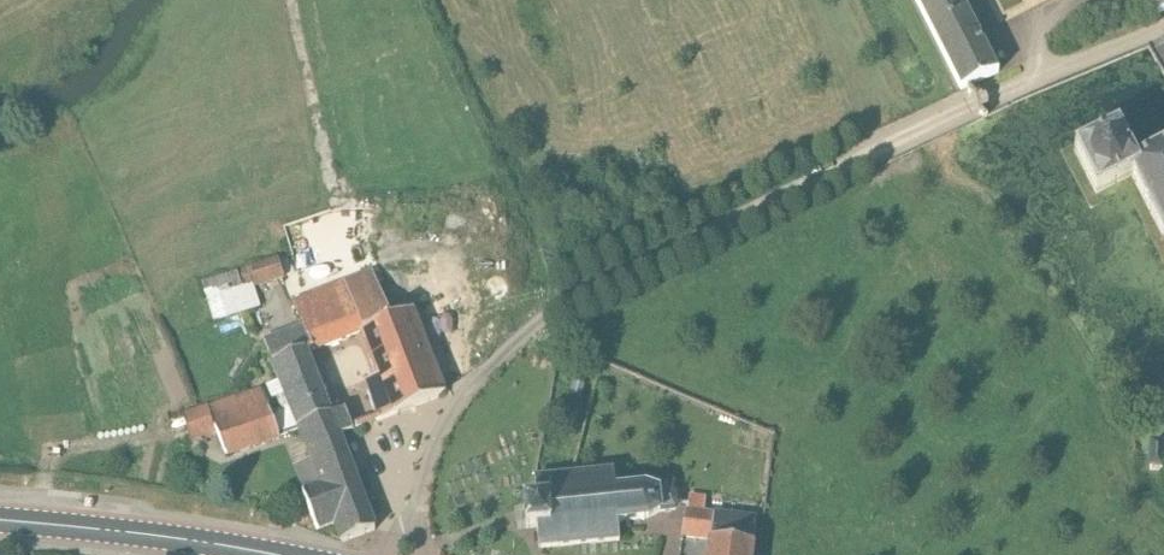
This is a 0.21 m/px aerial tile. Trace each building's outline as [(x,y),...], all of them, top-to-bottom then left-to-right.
[(945,57),(961,91),(998,73),(996,68),(995,69),(962,0),(915,0),(945,57)] [(1159,13),(1163,11),(1163,0),(1151,0),(1159,13)] [(1142,157),(1135,161),(1119,128),(1074,151),(1096,194),(1132,176),(1163,239),(1163,146),(1142,157)] [(263,343),(296,426),(332,413),(308,351),(312,350),(314,352),(360,335),(376,379),(365,383),(377,422),(439,397),(443,388),(428,348),(455,336),(424,257),(397,267),(396,265),(291,304),(300,328),(263,343)] [(278,258),(249,266),(256,287),(285,278),(278,258)] [(574,382),(571,396),(582,399),(585,385),(574,382)] [(254,391),(197,412),(180,419),(189,442),(212,434),(220,455),(271,435),(254,391)] [(332,413),(296,426),(318,484),(302,491),(318,530),(335,523),(343,542),(375,530),(339,437),(354,431),(345,409),(332,415),(332,413)] [(1150,470),(1162,470),(1163,447),(1150,447),(1150,470)] [(525,514),(526,527),(537,527),(539,548),(620,541),(618,523),(623,522),(622,521),(641,519),(641,521),(645,520),(645,519),(648,519),(660,512),(676,510),(679,505),(678,494),(674,490),(673,484),(656,486),(656,491),(645,487),(642,487),(642,486),(616,489),(614,471),(535,479),(536,500),(524,501),(525,514)] [(754,518),(704,512),(706,497),(689,495),(687,506),(682,536),(711,541),(709,550),(709,554),(751,554),(754,518)]
